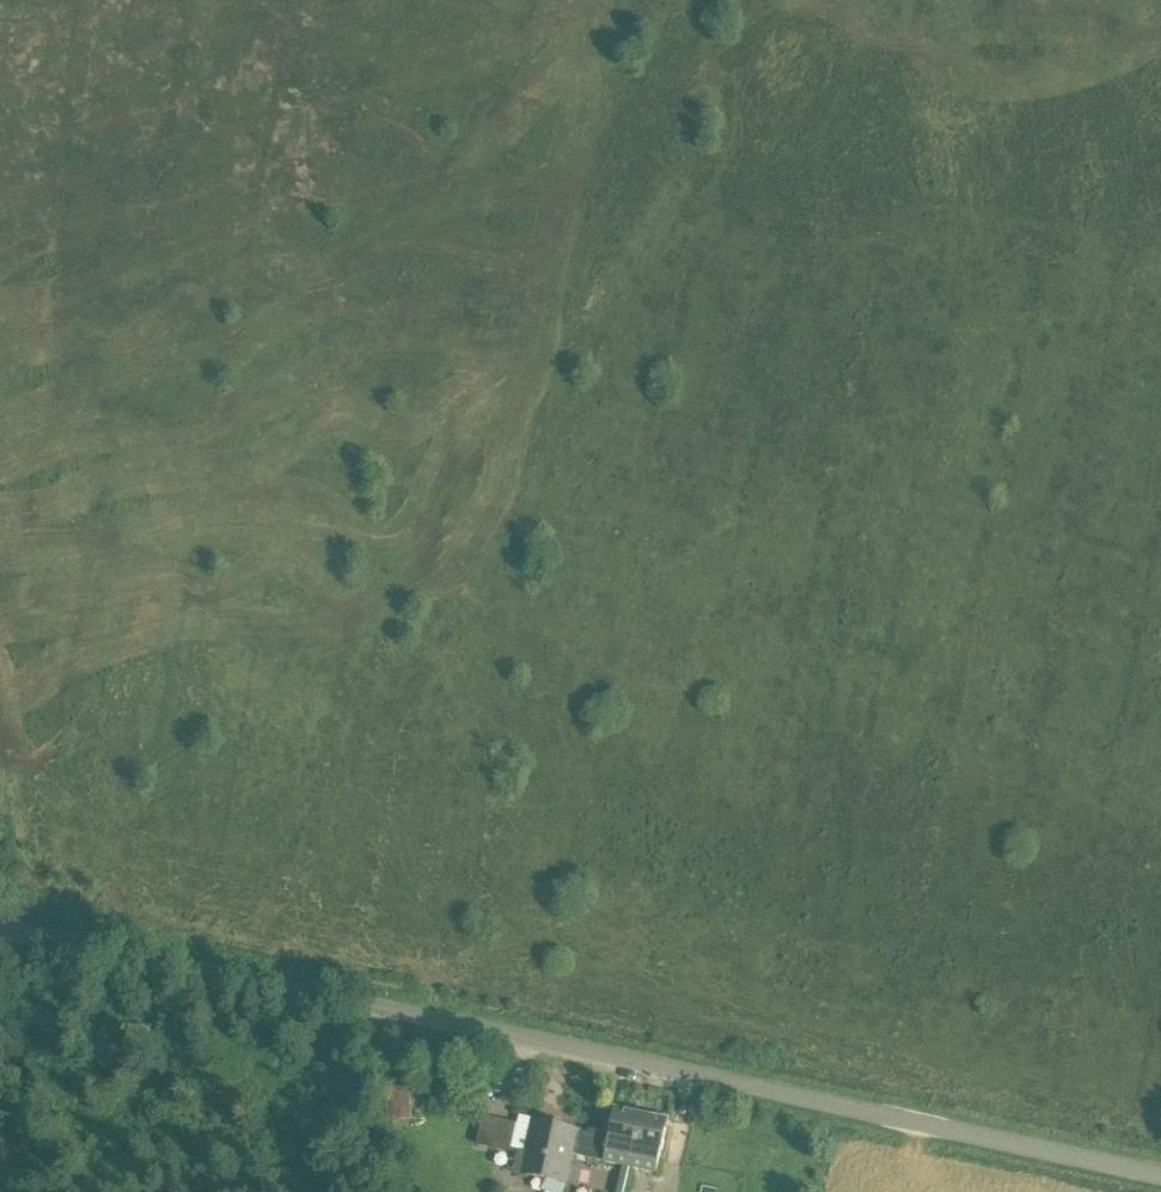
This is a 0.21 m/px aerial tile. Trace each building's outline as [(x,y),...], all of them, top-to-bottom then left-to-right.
[(390,1068),(391,1101),(410,1101),(409,1090),(414,1090),(413,1078),(409,1078),(409,1067),(390,1068)] [(573,1155),(624,1166),(619,1191),(626,1191),(631,1168),(630,1167),(642,1115),(615,1109),(609,1139),(578,1132),(578,1131),(534,1121),(527,1152),(526,1152),(522,1174),(567,1184),(573,1155)] [(493,1114),(493,1146),(507,1146),(507,1114),(493,1114)] [(642,1115),(630,1167),(631,1168),(657,1173),(669,1120),(642,1115)]
